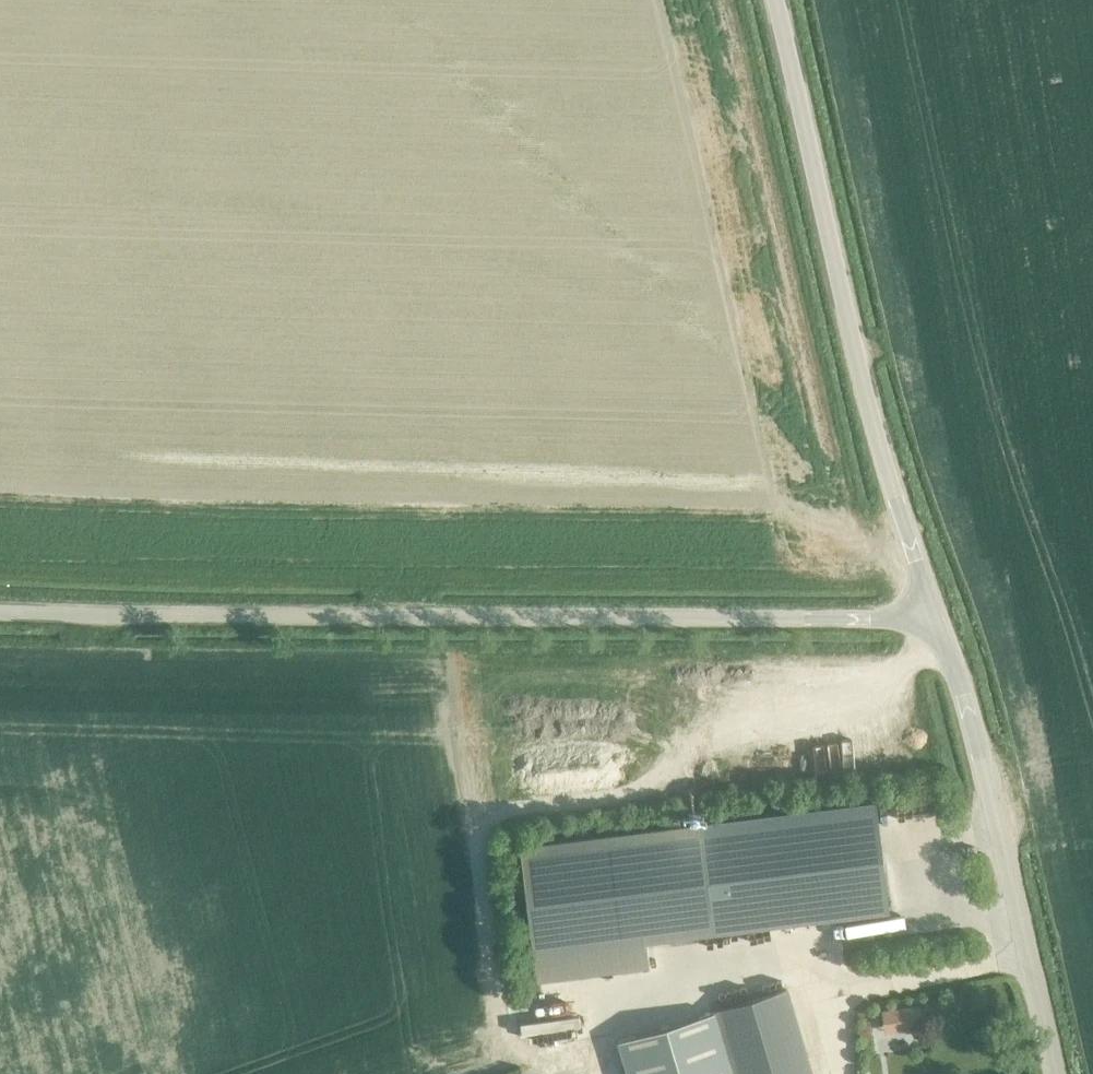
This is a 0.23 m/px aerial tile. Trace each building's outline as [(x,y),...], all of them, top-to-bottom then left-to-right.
[(536,954),(714,932),(888,910),(874,801),(522,845),(536,954)] [(786,989),(682,1021),(698,1073),(812,1073),(786,989)] [(921,1004),(906,1007),(910,1028),(924,1026),(921,1004)] [(682,1021),(617,1040),(627,1073),(698,1073),(682,1021)]
